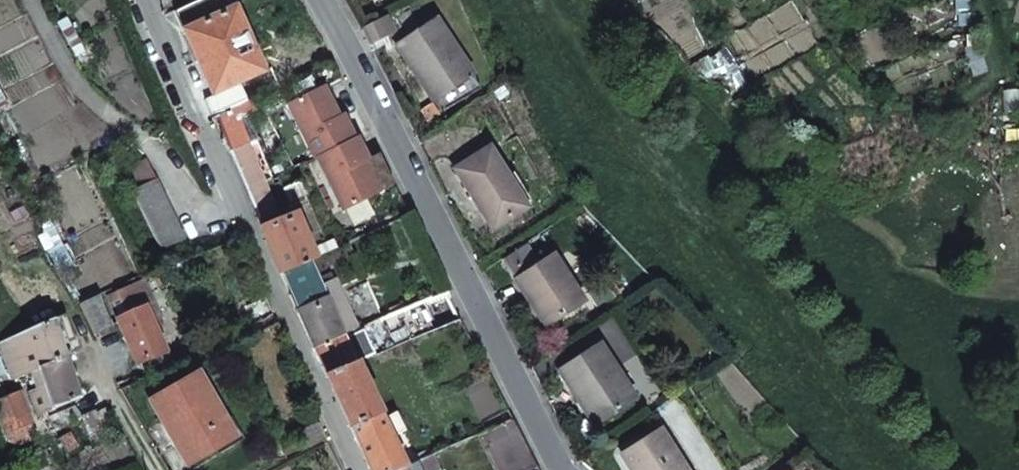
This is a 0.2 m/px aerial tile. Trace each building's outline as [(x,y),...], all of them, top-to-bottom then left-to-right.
[(230,10),(226,0),(201,0),(175,12),(183,30),(230,10)] [(238,83),(261,72),(232,8),(230,10),(183,30),(211,95),(238,83)] [(368,40),(391,25),(381,9),(359,24),(368,40)] [(435,20),(397,45),(410,65),(414,62),(437,97),(471,75),(435,20)] [(340,113),(325,82),(285,102),(312,156),(316,154),(355,135),(343,111),(340,113)] [(211,118),(247,100),(238,83),(211,95),(203,99),(211,118)] [(273,178),(246,114),(253,111),(247,100),(211,118),(257,221),(275,213),(263,183),(273,178)] [(355,135),(316,154),(343,209),(378,191),(363,162),(367,159),(355,135)] [(488,149),(455,169),(492,229),(526,208),(488,149)] [(162,250),(185,238),(146,160),(123,171),(162,250)] [(299,179),(282,188),(288,200),(305,192),(299,179)] [(308,261),(312,259),(309,251),(293,217),(261,230),(279,274),(284,271),(308,261)] [(328,242),(332,250),(336,248),(333,240),(328,242)] [(309,251),(312,259),(332,250),(328,242),(309,251)] [(553,256),(512,280),(542,325),(581,301),(553,256)] [(308,261),(284,271),(296,298),(320,287),(308,261)] [(163,327),(141,281),(134,284),(144,306),(156,331),(163,327)] [(356,330),(334,281),(320,287),(296,298),(291,299),(314,348),(342,336),(356,330)] [(156,331),(144,306),(134,284),(107,297),(138,364),(165,352),(156,331)] [(64,314),(0,342),(12,381),(31,373),(39,396),(31,400),(38,416),(80,398),(66,357),(72,354),(70,346),(63,349),(55,326),(68,322),(64,314)] [(326,375),(354,363),(342,336),(314,348),(326,375)] [(598,345),(559,371),(595,425),(634,399),(598,345)] [(326,375),(349,427),(381,413),(356,362),(354,363),(326,375)] [(197,373),(150,400),(161,421),(170,416),(196,460),(234,438),(197,373)] [(0,399),(0,421),(5,435),(31,424),(19,391),(3,397),(0,399)] [(73,406),(48,417),(56,431),(81,417),(73,406)] [(105,408),(96,413),(100,422),(110,417),(105,408)] [(381,413),(349,427),(350,428),(370,469),(396,469),(400,468),(406,465),(381,413)] [(196,460),(170,416),(161,421),(187,465),(196,460)] [(512,419),(476,435),(494,469),(531,469),(537,468),(512,419)] [(282,462),(327,442),(318,423),(274,439),(282,462)] [(632,469),(684,469),(658,431),(622,453),(632,469)]
